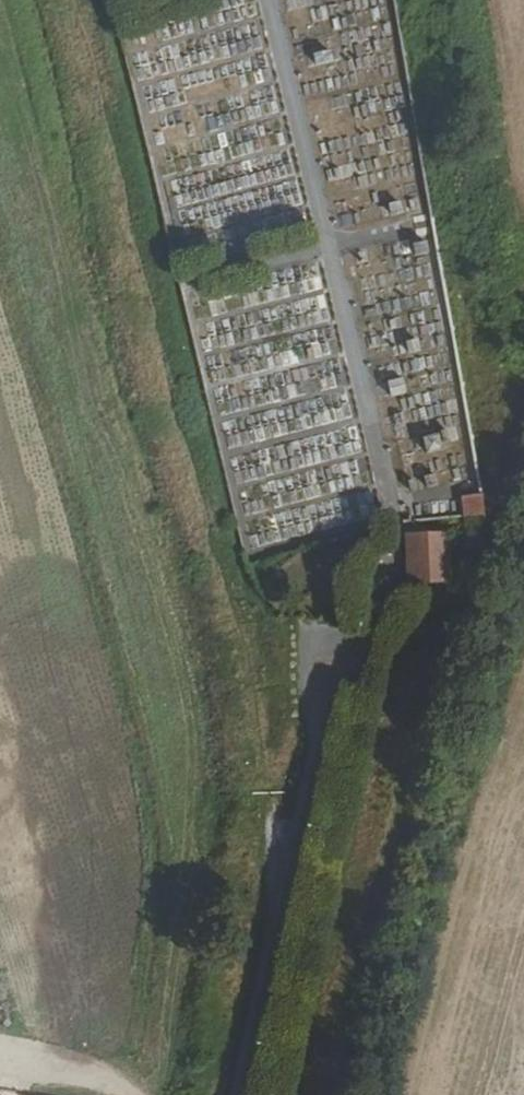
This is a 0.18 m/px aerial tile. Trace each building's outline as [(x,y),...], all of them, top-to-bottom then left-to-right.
[(462,498),(465,518),(486,517),(483,495),(462,498)] [(405,587),(451,585),(450,532),(404,533),(405,587)]
